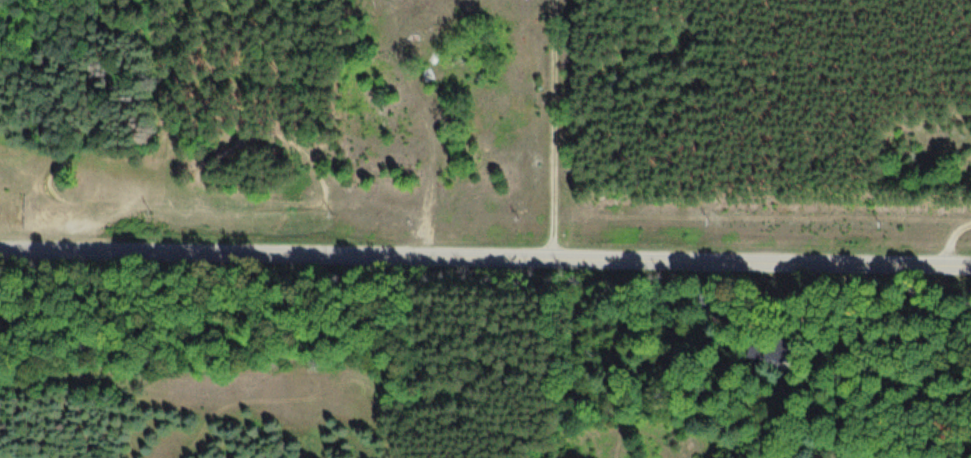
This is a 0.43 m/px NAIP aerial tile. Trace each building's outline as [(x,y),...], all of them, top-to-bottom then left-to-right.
[(762,360),(761,366),(785,371),(791,344),(749,336),(744,357),(762,360)]
